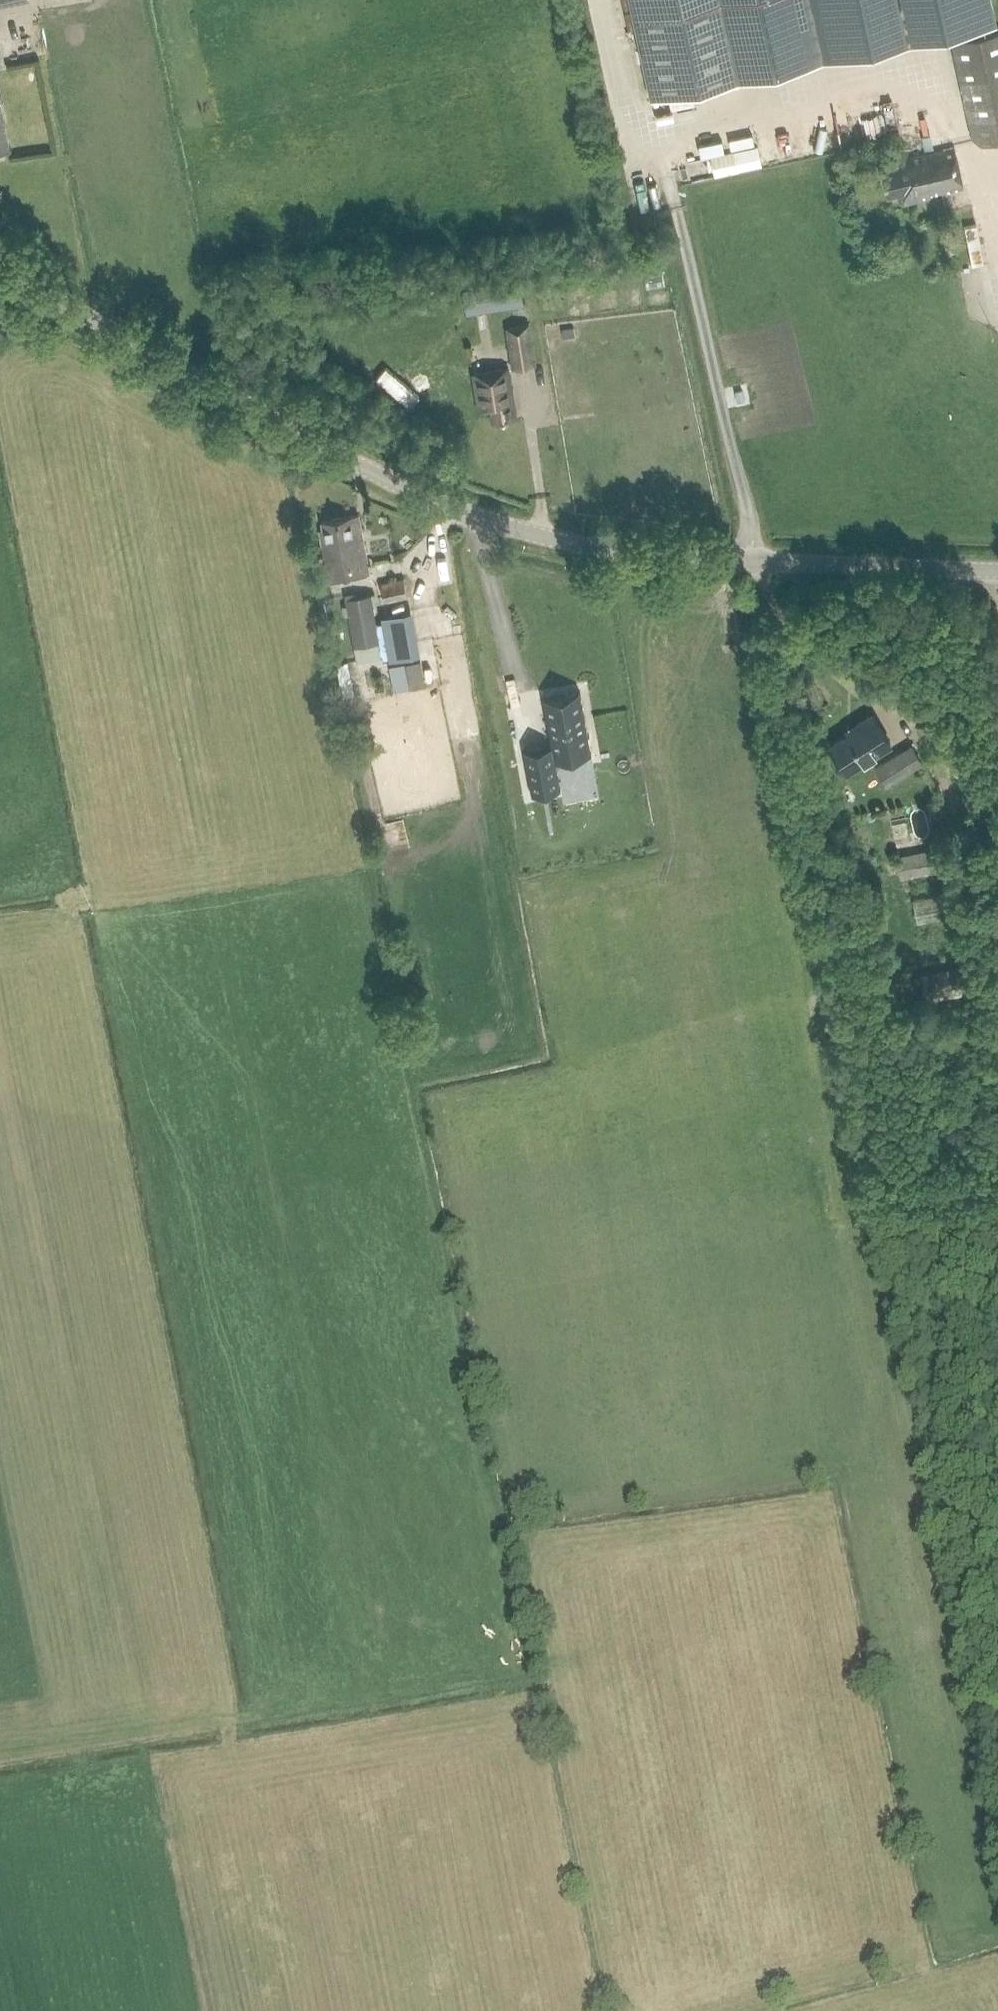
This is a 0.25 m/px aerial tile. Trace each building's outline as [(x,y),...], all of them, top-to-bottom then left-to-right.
[(651,97),(996,22),(991,0),(629,0),(651,97)] [(951,40),(972,138),(981,144),(997,140),(997,30),(951,40)] [(10,152),(0,104),(0,154),(10,152)] [(929,196),(964,188),(954,147),(896,160),(898,166),(881,170),(887,197),(904,193),(906,203),(929,198),(929,196)] [(711,173),(736,171),(735,152),(710,154),(711,173)] [(527,315),(516,317),(514,306),(503,308),(506,326),(504,326),(511,369),(550,362),(544,318),(528,320),(527,315)] [(492,422),(515,419),(507,368),(473,373),(478,410),(490,408),(492,422)] [(328,581),(369,575),(363,540),(362,540),(358,515),(321,521),(323,529),(319,530),(328,581)] [(383,602),(406,597),(402,579),(379,584),(383,602)] [(345,598),(354,646),(379,641),(370,593),(345,598)] [(408,686),(423,682),(418,658),(402,661),(408,686)] [(552,747),(523,752),(531,797),(561,791),(554,754),(583,749),(583,751),(589,750),(590,756),(592,756),(591,749),(593,749),(591,737),(589,738),(581,693),(580,693),(580,694),(544,700),(544,699),(543,700),(552,747)] [(833,742),(850,769),(891,743),(872,713),(856,723),(858,726),(833,742)] [(910,745),(874,768),(886,788),(923,765),(910,745)] [(896,856),(900,878),(941,870),(937,848),(896,856)] [(960,967),(920,974),(925,1001),(965,994),(960,967)]
